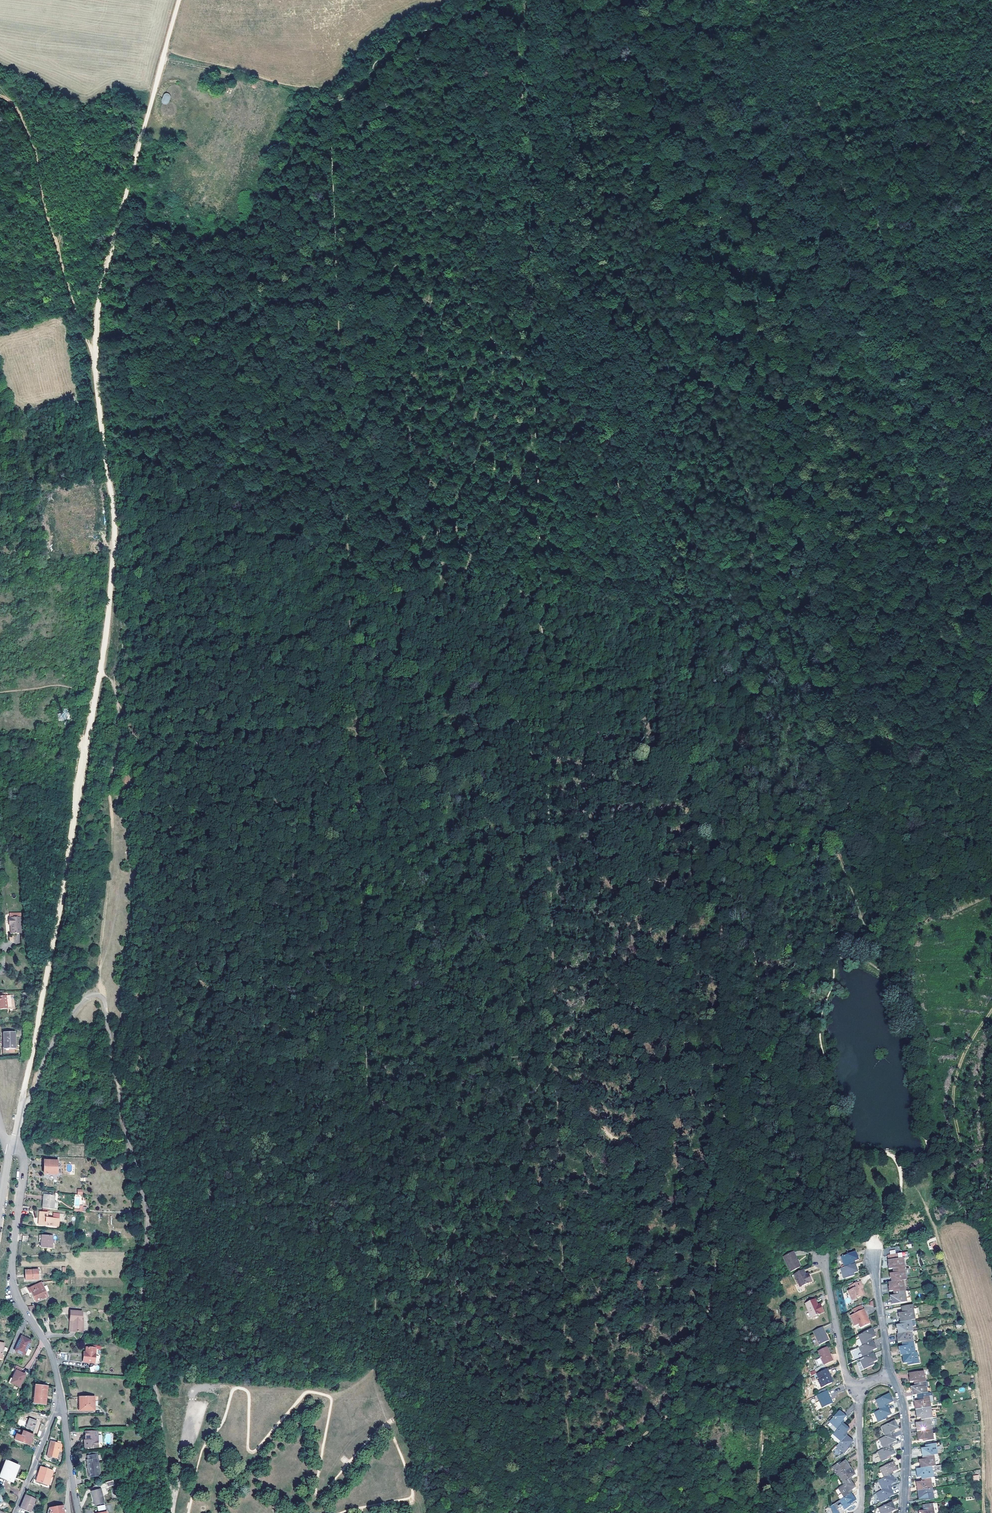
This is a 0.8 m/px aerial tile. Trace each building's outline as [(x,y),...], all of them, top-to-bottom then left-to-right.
[(162,103),(168,105),(171,94),(164,92),(162,103)] [(22,918),(11,918),(11,932),(22,932),(22,918)] [(3,993),(0,993),(0,1006),(5,1006),(4,1003),(7,1003),(9,1002),(8,992),(3,993)] [(3,1048),(16,1048),(16,1031),(3,1031),(3,1048)] [(44,1160),(43,1173),(56,1173),(56,1160),(44,1160)] [(46,1207),(52,1208),(61,1208),(62,1201),(57,1201),(58,1195),(47,1194),(46,1207)] [(45,1224),(59,1225),(60,1218),(51,1218),(39,1217),(38,1222),(46,1222),(45,1224)] [(40,1247),(51,1248),(53,1236),(41,1235),(40,1247)] [(928,1240),(931,1251),(939,1249),(935,1237),(928,1240)] [(844,1267),(855,1263),(854,1261),(859,1259),(858,1254),(857,1255),(856,1251),(842,1256),(843,1260),(842,1260),(844,1267)] [(793,1252),(783,1256),(790,1271),(800,1266),(793,1252)] [(894,1270),(906,1268),(904,1257),(903,1257),(902,1252),(899,1253),(891,1254),(888,1254),(889,1260),(889,1264),(889,1268),(894,1268),(894,1270)] [(856,1267),(855,1263),(844,1267),(841,1268),(842,1272),(841,1272),(843,1279),(855,1275),(854,1273),(858,1272),(857,1267),(856,1267)] [(892,1278),(892,1282),(903,1280),(907,1279),(906,1275),(907,1274),(906,1268),(894,1270),(895,1273),(890,1273),(891,1278),(892,1278)] [(36,1269),(24,1270),(24,1279),(36,1278),(36,1269)] [(806,1274),(803,1269),(794,1273),(800,1286),(812,1281),(809,1275),(806,1276),(806,1274)] [(851,1289),(849,1289),(852,1297),(857,1296),(857,1297),(861,1295),(861,1291),(863,1290),(862,1287),(861,1285),(863,1284),(861,1280),(850,1285),(851,1289)] [(895,1293),(906,1291),(903,1280),(892,1282),(889,1282),(889,1287),(890,1291),(894,1291),(895,1293)] [(34,1301),(45,1297),(40,1287),(31,1290),(30,1288),(20,1292),(21,1295),(23,1299),(32,1295),(34,1301)] [(907,1297),(906,1291),(895,1293),(895,1295),(890,1296),(891,1300),(892,1300),(892,1304),(907,1302),(906,1297),(907,1297)] [(806,1303),(809,1310),(812,1317),(824,1312),(821,1307),(819,1308),(818,1306),(818,1305),(815,1299),(806,1303)] [(912,1319),(916,1318),(915,1314),(915,1313),(914,1304),(902,1306),(903,1312),(899,1312),(900,1317),(901,1321),(912,1319)] [(855,1312),(851,1314),(855,1325),(859,1323),(861,1327),(869,1323),(866,1315),(867,1315),(865,1308),(855,1312)] [(79,1318),(78,1311),(67,1311),(67,1320),(69,1320),(70,1331),(81,1331),(80,1318),(79,1318)] [(898,1328),(898,1332),(911,1330),(913,1330),(912,1325),(913,1325),(912,1319),(901,1321),(901,1323),(897,1324),(897,1328),(898,1328)] [(825,1333),(822,1326),(812,1330),(818,1344),(828,1340),(825,1333)] [(872,1329),(858,1334),(859,1338),(862,1345),(873,1340),(872,1338),(876,1336),(874,1332),(873,1332),(872,1329)] [(902,1343),(913,1341),(912,1335),(911,1330),(898,1332),(896,1333),(897,1337),(896,1337),(897,1342),(901,1341),(902,1343)] [(30,1343),(21,1339),(16,1349),(24,1354),(30,1343)] [(874,1344),(873,1340),(862,1345),(859,1346),(860,1350),(862,1357),(874,1352),(873,1350),(877,1348),(875,1344),(874,1344)] [(914,1347),(913,1341),(902,1343),(902,1345),(898,1346),(898,1351),(899,1350),(900,1355),(902,1354),(914,1352),(914,1347)] [(826,1346),(818,1350),(821,1356),(814,1359),(814,1360),(812,1361),(813,1363),(816,1362),(817,1367),(833,1360),(826,1346)] [(92,1362),(93,1347),(84,1347),(83,1352),(83,1357),(80,1357),(80,1361),(92,1362)] [(862,1357),(859,1358),(861,1361),(856,1363),(860,1370),(874,1364),(873,1362),(877,1360),(876,1356),(875,1356),(874,1352),(862,1357)] [(918,1357),(917,1352),(914,1352),(902,1354),(903,1359),(902,1359),(903,1363),(907,1363),(908,1365),(919,1363),(918,1357)] [(829,1375),(826,1368),(817,1372),(820,1378),(819,1379),(822,1386),(831,1383),(827,1375),(829,1375)] [(25,1374),(18,1371),(16,1370),(11,1382),(19,1386),(25,1374)] [(914,1384),(926,1382),(925,1376),(924,1376),(923,1371),(909,1374),(909,1377),(909,1378),(909,1382),(914,1381),(914,1384)] [(927,1388),(926,1382),(914,1384),(914,1386),(910,1387),(911,1391),(912,1391),(912,1395),(917,1395),(927,1393),(927,1388)] [(34,1384),(33,1403),(44,1404),(46,1385),(34,1384)] [(830,1396),(828,1389),(818,1394),(823,1407),(832,1403),(829,1396),(830,1396)] [(929,1397),(931,1396),(931,1393),(927,1393),(917,1395),(918,1401),(914,1401),(914,1405),(915,1405),(916,1410),(930,1407),(930,1403),(930,1402),(929,1397)] [(877,1404),(879,1410),(887,1406),(887,1404),(893,1401),(891,1397),(889,1394),(876,1399),(878,1404),(877,1404)] [(93,1409),(92,1396),(66,1397),(67,1411),(93,1409)] [(879,1410),(874,1412),(876,1416),(875,1416),(878,1422),(886,1418),(885,1417),(891,1414),(890,1410),(889,1410),(887,1406),(879,1410)] [(932,1412),(931,1412),(930,1407),(916,1410),(916,1414),(916,1418),(921,1417),(921,1420),(930,1418),(931,1418),(933,1418),(932,1412)] [(836,1428),(842,1422),(841,1421),(846,1416),(843,1413),(842,1414),(839,1410),(829,1421),(833,1424),(832,1424),(836,1428)] [(22,1427),(29,1430),(33,1421),(26,1418),(22,1427)] [(917,1431),(931,1429),(930,1424),(931,1424),(930,1418),(921,1420),(922,1422),(915,1423),(915,1427),(916,1427),(917,1431)] [(883,1431),(885,1436),(893,1433),(892,1431),(898,1428),(897,1424),(896,1424),(895,1420),(881,1425),(883,1430),(883,1431)] [(835,1430),(836,1428),(832,1424),(833,1424),(829,1421),(827,1422),(835,1430)] [(845,1426),(842,1422),(836,1428),(835,1430),(831,1435),(839,1442),(846,1435),(844,1433),(849,1428),(846,1425),(845,1426)] [(13,1438),(28,1444),(32,1434),(17,1429),(13,1438)] [(933,1434),(932,1434),(931,1429),(917,1431),(917,1436),(917,1440),(924,1439),(925,1441),(932,1440),(933,1440),(933,1434)] [(99,1446),(97,1430),(85,1430),(86,1436),(87,1436),(87,1440),(86,1440),(87,1447),(99,1446)] [(883,1449),(891,1445),(890,1443),(897,1440),(895,1437),(894,1437),(893,1433),(885,1436),(879,1438),(881,1443),(883,1449)] [(839,1442),(831,1435),(829,1436),(837,1444),(839,1443),(839,1442)] [(837,1444),(834,1448),(841,1455),(849,1447),(848,1446),(853,1441),(850,1437),(849,1438),(846,1435),(839,1442),(839,1443),(837,1444)] [(936,1444),(932,1445),(925,1446),(925,1448),(921,1449),(921,1453),(922,1452),(922,1457),(932,1456),(934,1455),(937,1455),(936,1450),(937,1450),(936,1444)] [(47,1455),(55,1457),(55,1461),(60,1462),(63,1448),(49,1445),(47,1455)] [(879,1456),(881,1461),(889,1458),(888,1456),(895,1453),(893,1449),(891,1445),(883,1449),(878,1451),(879,1456)] [(87,1459),(90,1476),(101,1474),(98,1453),(88,1455),(89,1459),(87,1459)] [(931,1467),(935,1466),(934,1461),(935,1461),(934,1455),(932,1456),(922,1457),(923,1459),(918,1460),(919,1464),(920,1469),(931,1467)] [(835,1470),(837,1474),(850,1467),(847,1463),(848,1462),(846,1459),(840,1463),(838,1461),(831,1466),(834,1471),(835,1470)] [(15,1465),(2,1461),(0,1467),(0,1479),(9,1482),(15,1465)] [(883,1477),(891,1474),(890,1472),(897,1469),(896,1465),(895,1466),(894,1462),(880,1468),(882,1472),(881,1472),(883,1477)] [(50,1470),(39,1466),(35,1481),(45,1483),(47,1475),(49,1475),(50,1470)] [(850,1467),(837,1474),(840,1478),(839,1479),(842,1484),(850,1479),(849,1478),(855,1474),(852,1470),(852,1471),(850,1467)] [(929,1478),(930,1478),(933,1477),(932,1471),(931,1471),(931,1467),(920,1469),(916,1469),(916,1473),(916,1474),(916,1478),(921,1477),(921,1479),(929,1478)] [(879,1484),(881,1490),(889,1487),(889,1485),(895,1482),(891,1474),(883,1477),(878,1480),(880,1484),(879,1484)] [(931,1484),(930,1481),(930,1479),(929,1478),(921,1479),(922,1482),(915,1483),(915,1487),(916,1487),(916,1492),(930,1489),(931,1489),(930,1484),(931,1484)] [(852,1483),(850,1479),(842,1484),(838,1487),(840,1491),(839,1491),(843,1497),(850,1492),(849,1491),(855,1487),(853,1483),(852,1483)] [(879,1503),(887,1500),(887,1498),(893,1495),(892,1491),(891,1491),(889,1487),(881,1490),(876,1492),(878,1497),(877,1497),(879,1503)] [(104,1502),(101,1488),(91,1490),(93,1499),(94,1499),(96,1504),(104,1502)] [(931,1489),(930,1489),(916,1492),(917,1496),(918,1500),(924,1499),(925,1502),(929,1501),(934,1500),(931,1489)] [(838,1500),(830,1505),(829,1506),(831,1512),(837,1512),(843,1509),(850,1505),(849,1503),(855,1499),(853,1496),(852,1496),(850,1492),(843,1497),(838,1500)] [(34,1498),(25,1494),(19,1508),(28,1512),(34,1498)] [(880,1512),(889,1512),(896,1510),(894,1505),(894,1506),(892,1501),(878,1507),(880,1511),(879,1512),(880,1512)]
